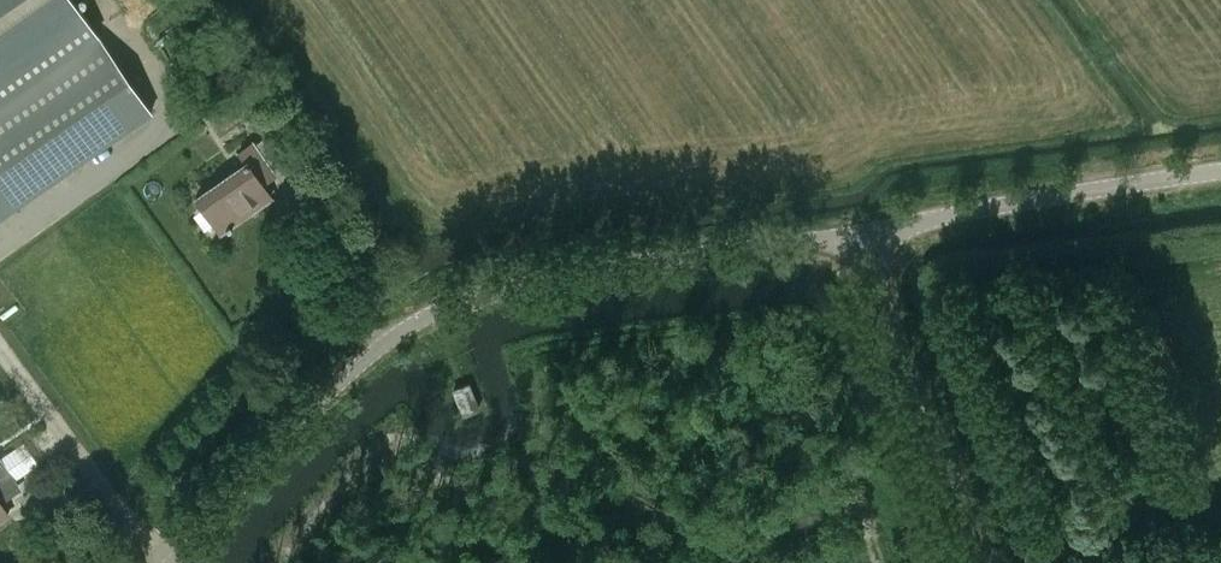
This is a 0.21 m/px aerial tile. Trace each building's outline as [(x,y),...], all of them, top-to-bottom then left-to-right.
[(150,114),(71,0),(0,0),(0,219),(150,114)] [(248,162),(197,197),(222,232),(271,197),(260,181),(273,171),(253,144),(241,152),(248,162)] [(455,390),(465,414),(478,410),(469,385),(455,390)] [(19,447),(7,454),(18,475),(30,468),(19,447)] [(16,482),(0,459),(0,493),(16,482)] [(9,515),(0,502),(0,520),(9,515)]
